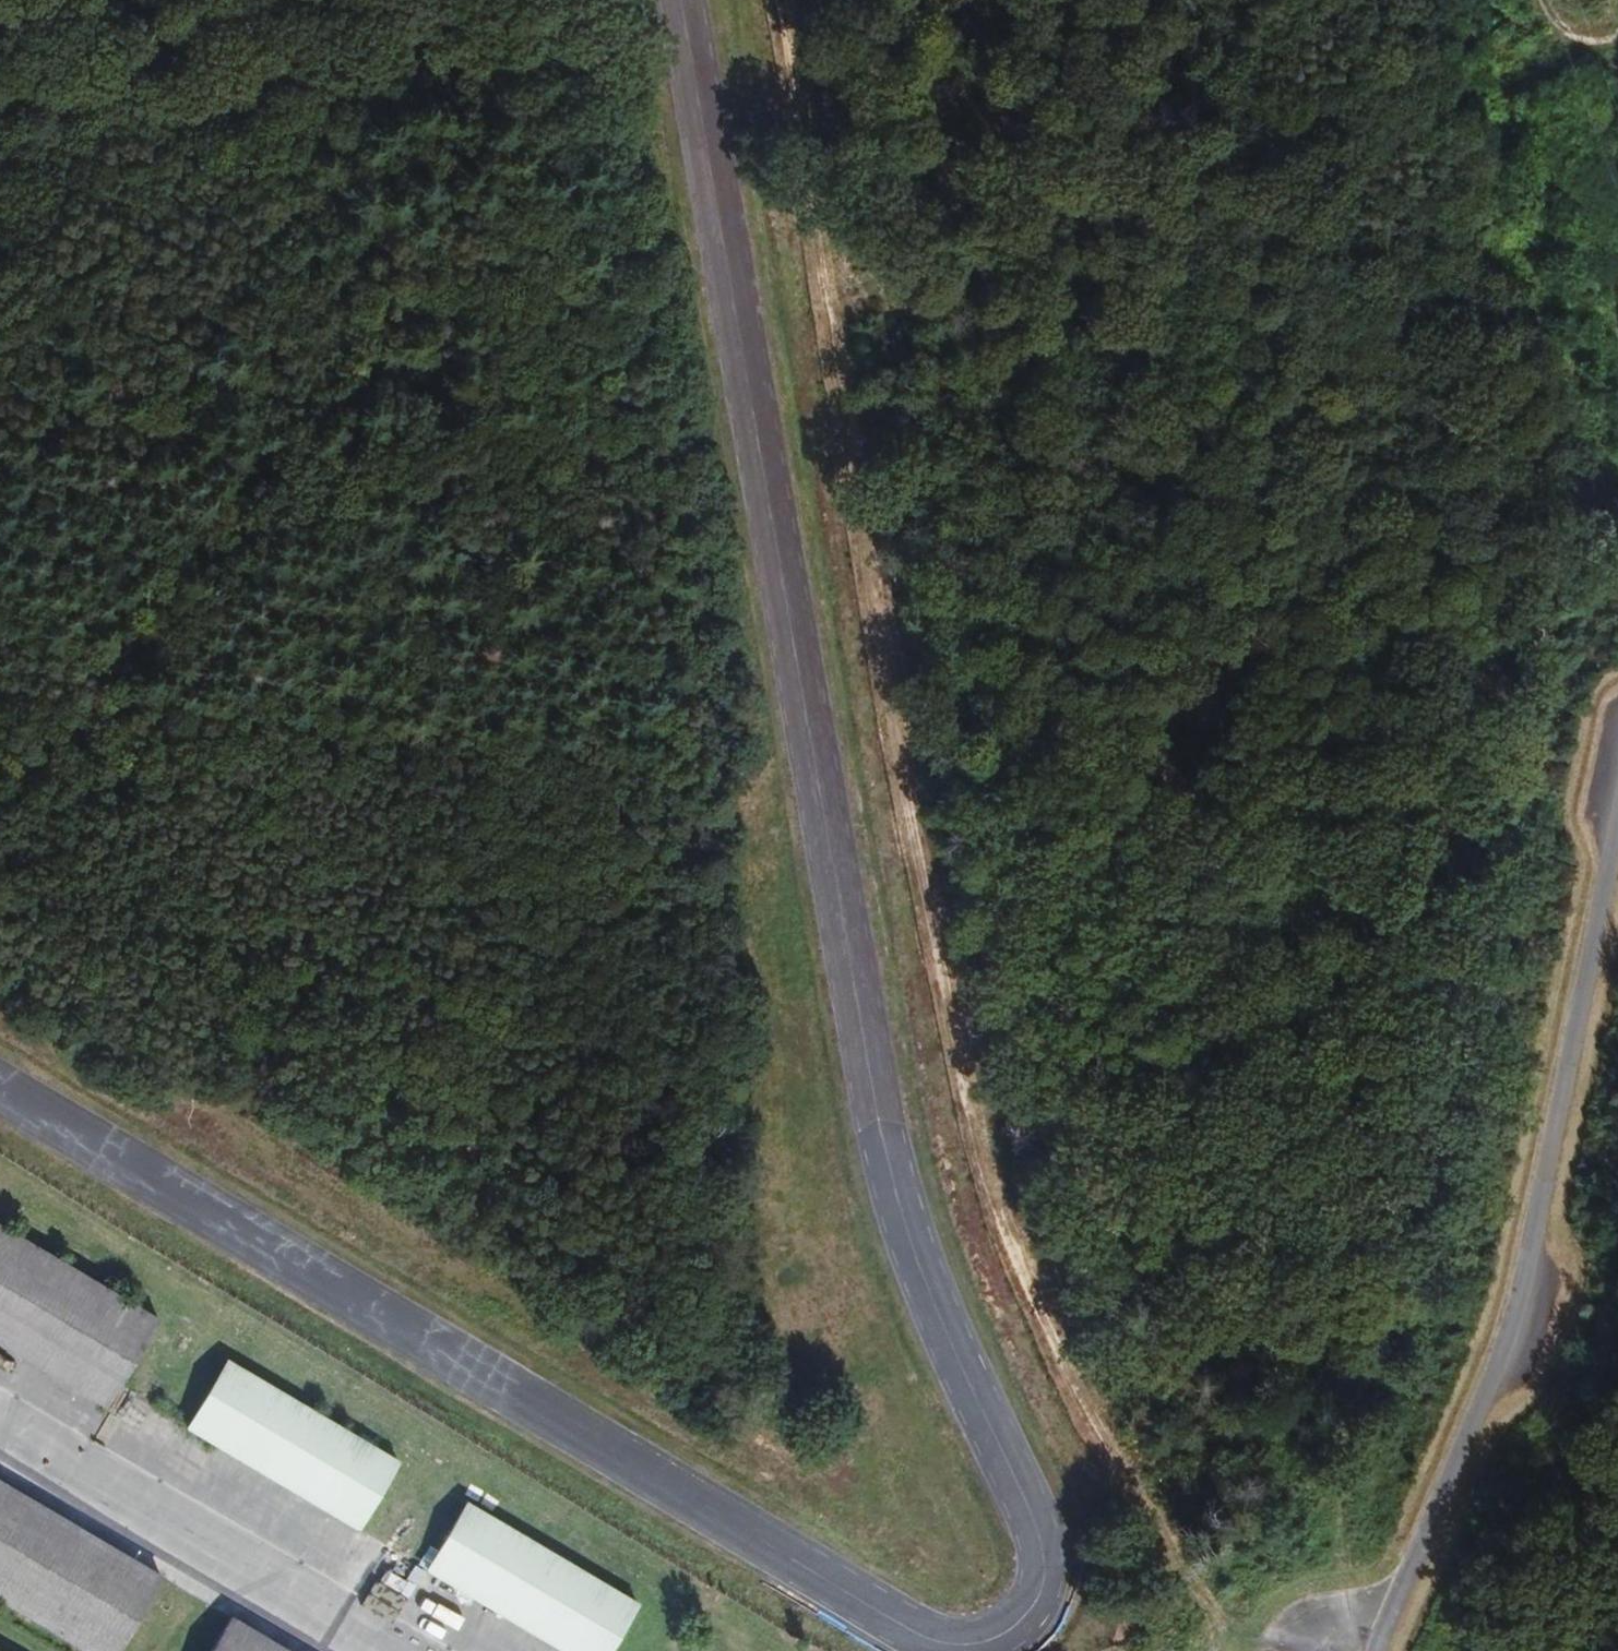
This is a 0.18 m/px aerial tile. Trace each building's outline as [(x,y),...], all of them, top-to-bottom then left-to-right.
[(110,1408),(160,1326),(0,1228),(0,1341),(110,1408)] [(185,1433),(355,1537),(401,1461),(231,1357),(185,1433)] [(93,1650),(120,1650),(163,1580),(0,1481),(0,1594),(93,1650)] [(560,1650),(619,1650),(649,1602),(479,1498),(433,1573),(560,1650)] [(231,1619),(211,1650),(284,1650),(231,1619)]
